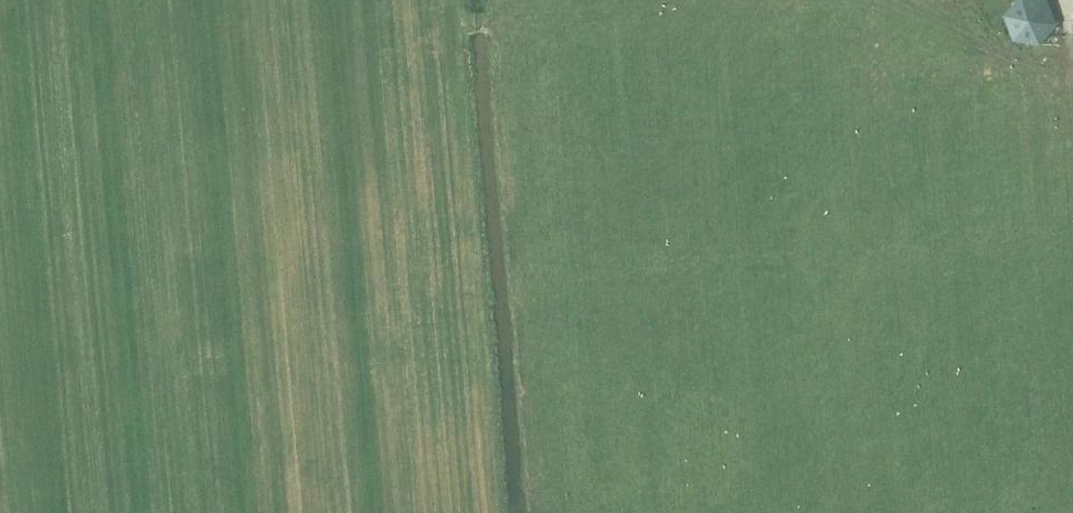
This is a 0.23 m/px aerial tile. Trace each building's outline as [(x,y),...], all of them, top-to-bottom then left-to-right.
[(1006,17),(1016,42),(1043,46),(1060,25),(1050,0),(1048,0),(1020,0),(1006,17)]
